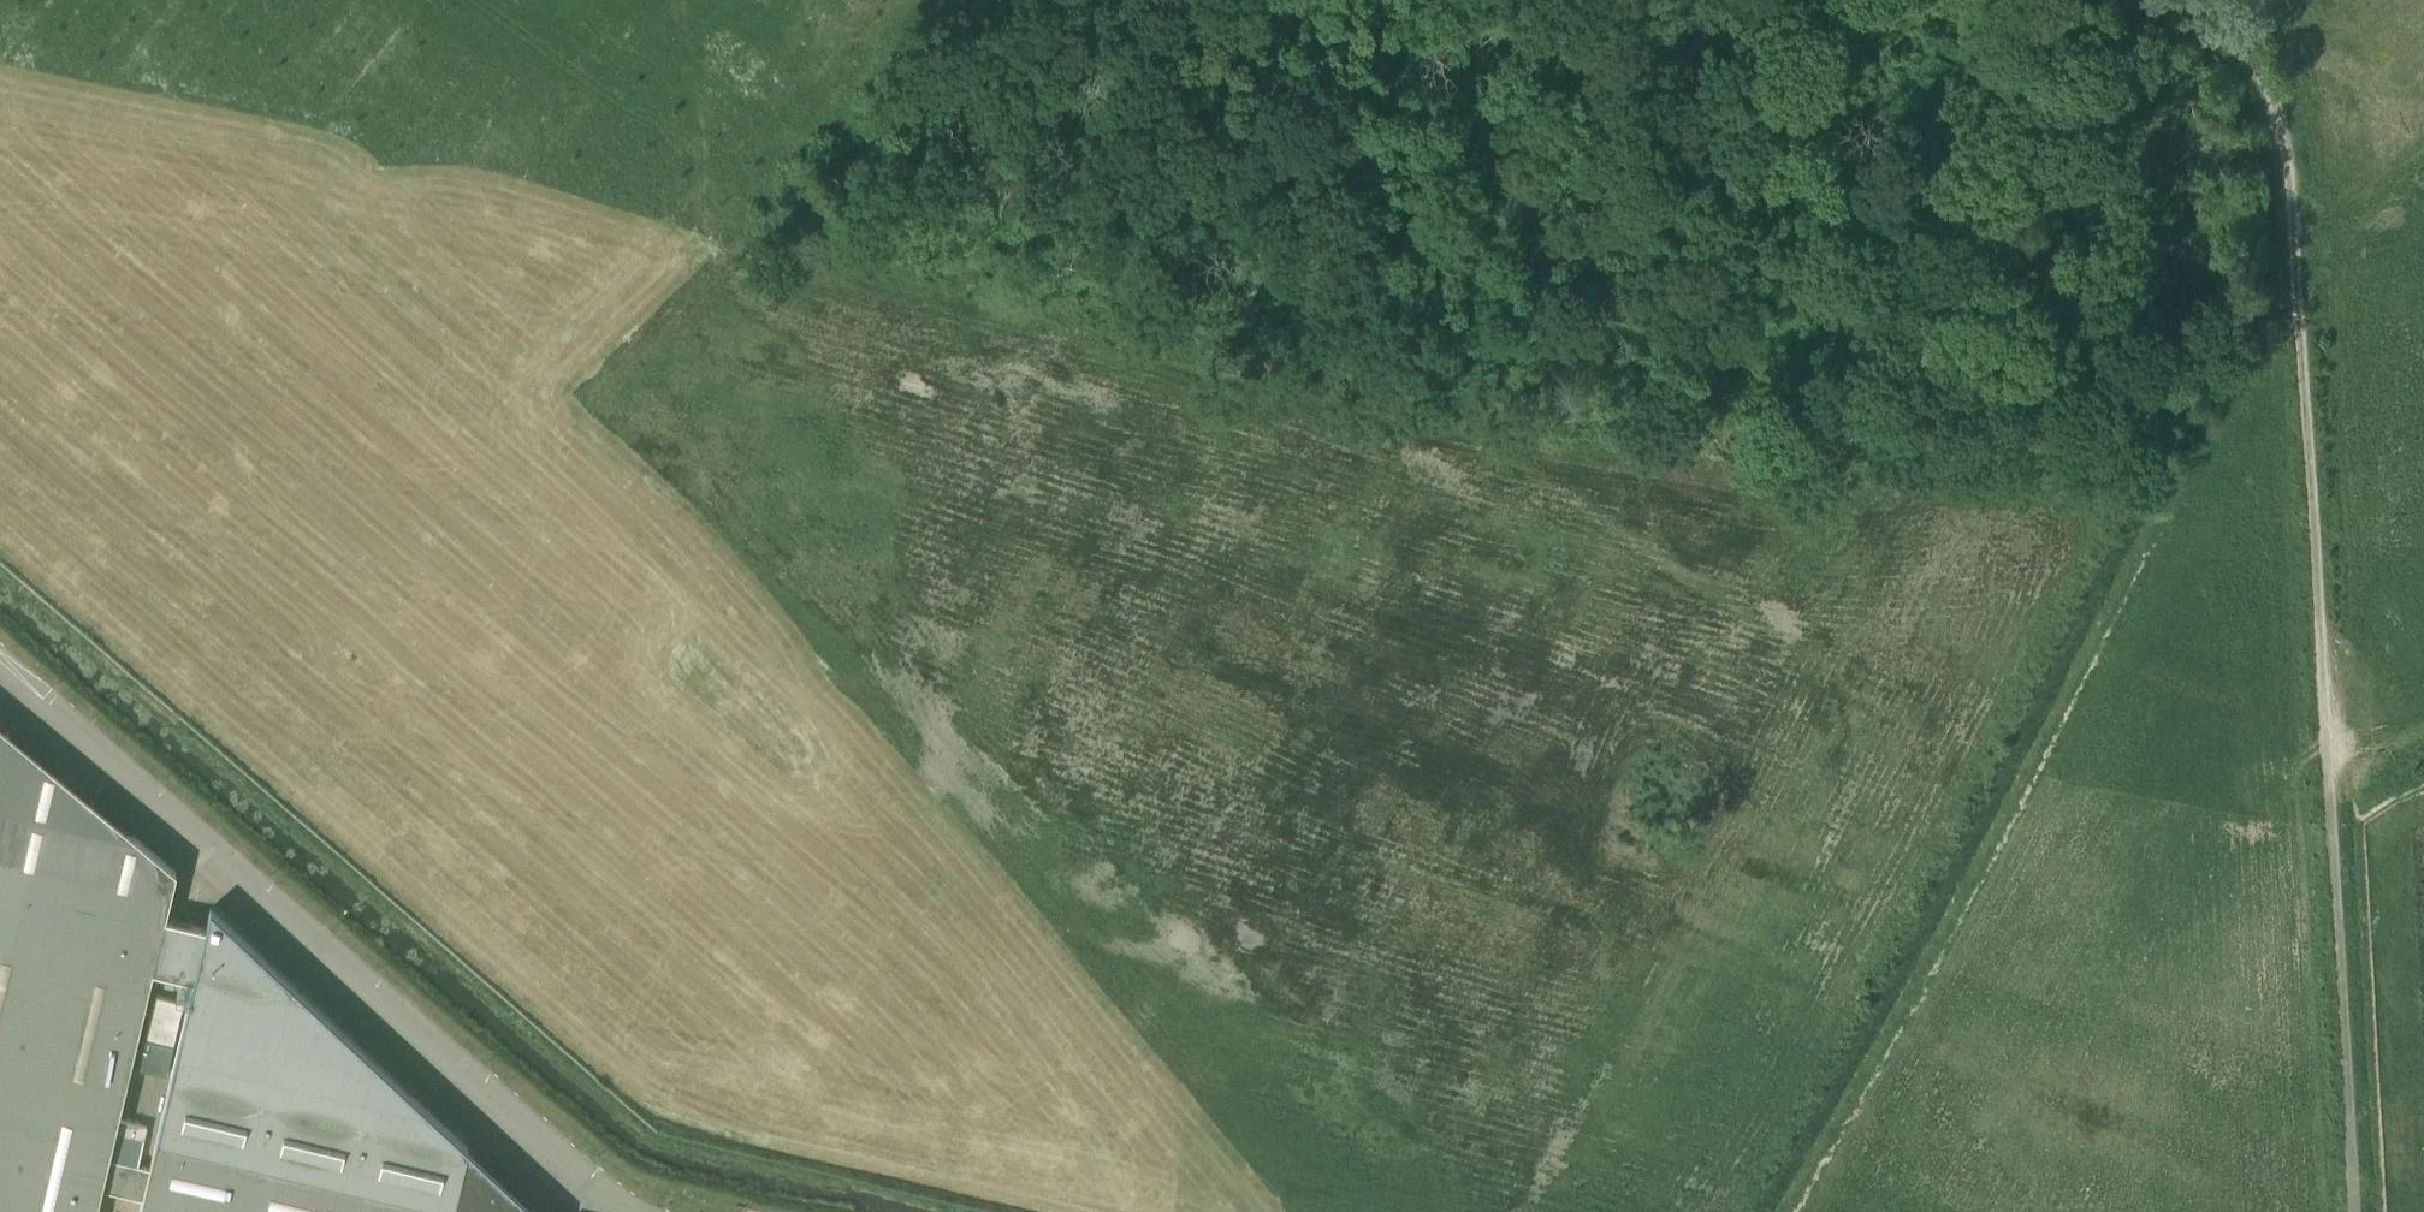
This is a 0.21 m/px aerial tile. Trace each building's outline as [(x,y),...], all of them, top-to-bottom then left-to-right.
[(214,914),(157,1139),(150,1169),(108,1159),(176,871),(0,728),(0,1211),(96,1211),(106,1168),(148,1177),(139,1211),(525,1211),(214,914)]
